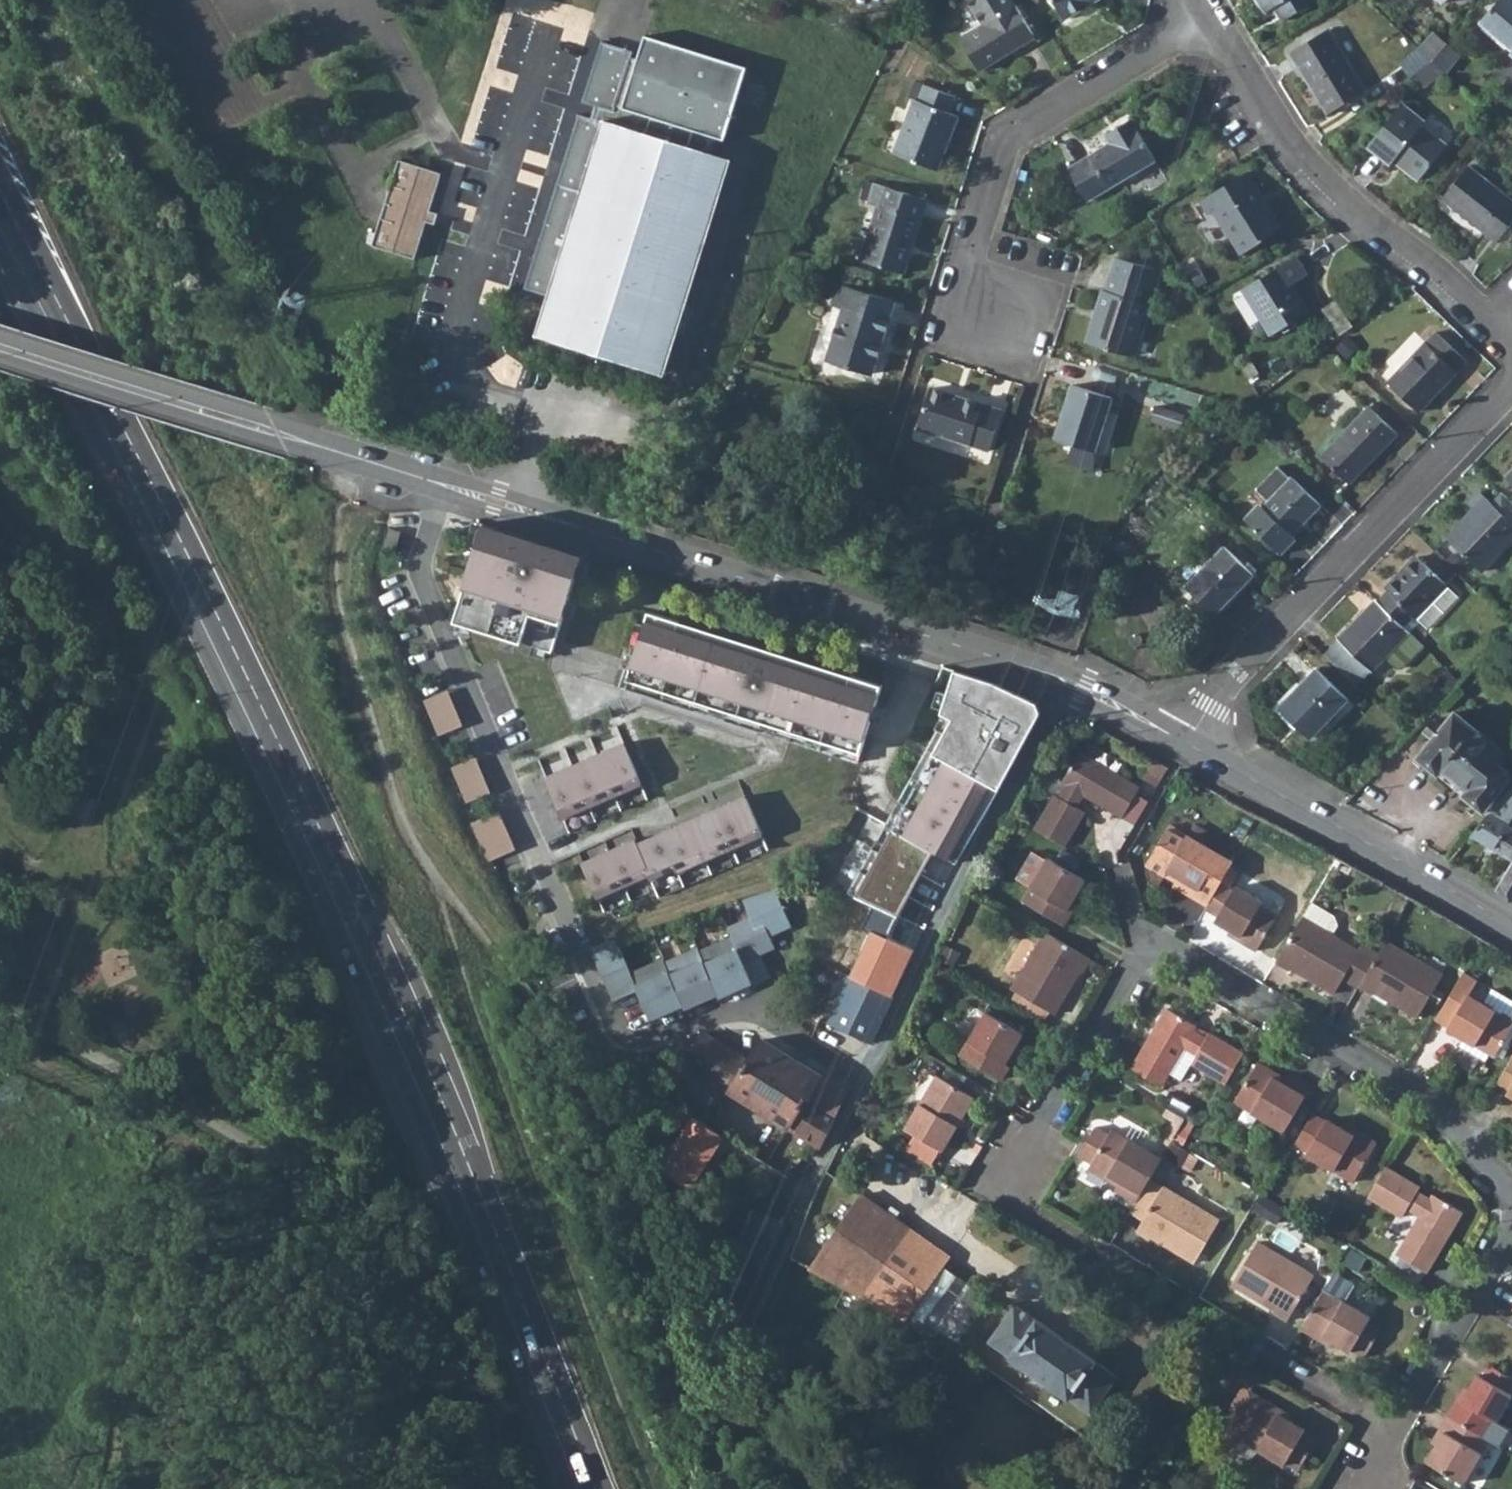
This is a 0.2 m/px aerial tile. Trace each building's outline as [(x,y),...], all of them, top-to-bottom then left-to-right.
[(978,75),(1015,52),(997,0),(964,0),(982,28),(959,42),(978,75)] [(1015,52),(1034,42),(1014,8),(1012,9),(1007,0),(997,0),(1015,52)] [(1062,19),(1093,0),(1051,0),(1062,19)] [(1264,16),(1271,11),(1278,23),(1311,3),(1309,0),(1254,0),(1264,16)] [(1486,23),(1511,45),(1511,0),(1506,0),(1486,23)] [(1431,28),(1405,66),(1436,87),(1462,49),(1431,28)] [(1324,30),(1285,53),(1323,114),(1362,91),(1324,30)] [(607,42),(588,99),(602,104),(596,120),(608,123),(711,157),(718,138),(725,140),(749,68),(648,35),(642,54),(607,42)] [(893,156),(937,174),(947,150),(941,148),(946,137),(951,140),(960,119),(949,115),(956,99),(927,86),(921,102),(916,100),(893,156)] [(1402,104),(1367,146),(1390,165),(1394,160),(1418,180),(1445,146),(1420,126),(1423,121),(1402,104)] [(542,338),(659,373),(724,161),(711,157),(608,123),(596,120),(577,115),(524,285),(550,294),(542,338)] [(1104,142),(1062,166),(1081,199),(1151,157),(1127,116),(1099,133),(1104,142)] [(414,263),(426,227),(428,216),(440,177),(397,164),(371,251),(414,263)] [(1442,196),(1495,243),(1511,224),(1511,200),(1470,164),(1442,196)] [(1242,171),(1196,199),(1205,213),(1211,210),(1238,253),(1279,228),(1242,171)] [(857,259),(900,273),(923,199),(871,183),(864,203),(873,206),(857,259)] [(437,219),(428,216),(426,227),(434,230),(437,219)] [(1290,252),(1239,285),(1267,330),(1306,307),(1289,280),(1303,272),(1290,252)] [(1077,339),(1124,353),(1139,301),(1136,300),(1146,268),(1107,256),(1097,288),(1094,287),(1087,310),(1077,339)] [(821,359),(867,374),(891,302),(833,285),(827,304),(838,308),(821,359)] [(1436,330),(1388,379),(1419,410),(1467,359),(1436,330)] [(914,427),(986,450),(999,409),(928,386),(914,427)] [(1067,441),(1090,448),(1106,395),(1085,388),(1067,441)] [(1368,403),(1320,452),(1348,480),(1397,430),(1368,403)] [(1277,462),(1250,491),(1259,499),(1262,502),(1289,474),(1277,462)] [(1259,499),(1244,515),(1279,549),(1295,533),(1291,530),(1320,500),(1290,472),(1289,474),(1262,502),(1259,499)] [(1500,489),(1490,499),(1479,489),(1467,501),(1473,508),(1448,534),(1481,568),(1511,536),(1511,501),(1500,489)] [(456,621),(554,651),(575,580),(566,549),(486,524),(456,621)] [(385,546),(396,549),(402,531),(390,528),(385,546)] [(1446,540),(1437,551),(1463,570),(1471,558),(1446,540)] [(1223,543),(1185,583),(1213,610),(1252,570),(1223,543)] [(566,549),(575,580),(582,554),(566,549)] [(1388,588),(1377,599),(1399,621),(1410,609),(1414,614),(1445,582),(1415,554),(1385,585),(1388,588)] [(1377,599),(1375,596),(1338,634),(1370,667),(1384,653),(1395,664),(1401,664),(1422,643),(1407,629),(1399,621),(1377,599)] [(826,740),(863,752),(884,685),(853,675),(850,683),(678,629),(681,621),(650,612),(629,679),(667,691),(669,686),(731,705),(730,710),(765,721),(767,716),(827,735),(826,740)] [(850,683),(853,675),(681,621),(678,629),(850,683)] [(1370,667),(1338,634),(1323,649),(1355,681),(1370,667)] [(1314,664),(1276,703),(1307,735),(1346,695),(1314,664)] [(996,682),(956,670),(942,716),(849,892),(898,915),(933,849),(958,862),(1041,709),(1038,700),(996,682)] [(669,686),(667,691),(730,710),(731,705),(669,686)] [(452,688),(426,697),(439,733),(465,724),(452,688)] [(1417,757),(1437,773),(1442,768),(1467,789),(1463,794),(1483,810),(1511,776),(1511,758),(1455,711),(1443,725),(1435,718),(1425,729),(1434,736),(1417,757)] [(767,716),(765,721),(826,740),(827,735),(767,716)] [(565,817),(642,785),(626,746),(549,778),(565,817)] [(1056,794),(1035,829),(1066,848),(1087,812),(1078,807),(1085,796),(1123,817),(1141,788),(1080,753),(1063,783),(1068,786),(1061,798),(1056,794)] [(468,801),(493,792),(480,755),(454,764),(468,801)] [(1472,835),(1511,859),(1511,787),(1490,812),(1472,835)] [(1136,796),(1123,817),(1135,825),(1149,803),(1136,796)] [(763,835),(747,798),(639,844),(637,839),(585,862),(600,896),(652,874),(653,878),(679,867),(680,870),(763,835)] [(489,860),(516,849),(500,811),(473,822),(489,860)] [(1173,825),(1149,864),(1167,875),(1170,869),(1180,876),(1175,885),(1209,905),(1222,885),(1235,862),(1173,825)] [(1032,890),(1025,903),(1065,926),(1073,913),(1069,910),(1086,881),(1050,860),(1048,863),(1034,855),(1018,882),(1032,890)] [(1497,888),(1511,897),(1511,863),(1497,888)] [(1222,885),(1207,909),(1218,916),(1215,920),(1241,935),(1238,940),(1258,951),(1278,918),(1261,907),(1263,903),(1236,887),(1234,891),(1222,885)] [(777,888),(744,898),(752,916),(728,926),(732,935),(744,961),(777,946),(772,935),(793,925),(777,888)] [(1313,902),(1305,917),(1334,934),(1339,925),(1335,915),(1313,902)] [(1305,917),(1278,962),(1293,970),(1296,965),(1314,976),(1312,979),(1337,994),(1346,979),(1360,987),(1361,985),(1380,953),(1364,943),(1360,949),(1334,934),(1305,917)] [(829,1021),(870,1040),(915,946),(873,927),(856,964),(839,999),(829,1021)] [(1046,933),(1013,989),(1019,992),(1053,1013),(1057,1015),(1071,990),(1067,988),(1078,970),(1084,974),(1092,960),(1046,933)] [(732,935),(699,950),(719,993),(720,997),(753,982),(744,961),(732,935)] [(615,939),(590,947),(614,1000),(638,990),(630,972),(615,939)] [(1380,953),(1361,985),(1376,994),(1379,989),(1397,999),(1395,1003),(1421,1018),(1445,976),(1387,941),(1380,953)] [(698,946),(665,961),(684,1004),(686,1008),(719,993),(699,950),(698,946)] [(823,992),(839,999),(856,964),(840,956),(823,992)] [(663,958),(630,972),(638,990),(651,1019),(684,1004),(665,961),(663,958)] [(1436,1020),(1451,1028),(1450,1031),(1496,1058),(1511,1032),(1511,1022),(1469,996),(1478,981),(1464,973),(1436,1020)] [(1019,992),(1011,1005),(1045,1025),(1053,1013),(1019,992)] [(1162,1085),(1170,1073),(1184,1047),(1197,1055),(1192,1063),(1227,1083),(1244,1054),(1210,1034),(1206,1039),(1194,1031),(1197,1026),(1168,1010),(1133,1068),(1162,1085)] [(989,1013),(963,1056),(1004,1079),(1013,1066),(1008,1063),(1026,1035),(989,1013)] [(846,1090),(763,1038),(749,1059),(705,1032),(676,1042),(692,1052),(686,1063),(820,1144),(846,1090)] [(1184,1047),(1170,1073),(1182,1080),(1192,1063),(1197,1055),(1184,1047)] [(1496,1084),(1507,1090),(1505,1093),(1511,1097),(1511,1058),(1496,1084)] [(1260,1063),(1237,1102),(1287,1131),(1312,1088),(1291,1075),(1286,1085),(1275,1079),(1278,1073),(1260,1063)] [(939,1075),(909,1127),(944,1148),(975,1095),(939,1075)] [(1186,1118),(1169,1108),(1165,1114),(1176,1120),(1168,1133),(1175,1137),(1186,1118)] [(1314,1113),(1296,1143),(1310,1152),(1309,1154),(1355,1180),(1374,1147),(1328,1119),(1327,1121),(1314,1113)] [(660,1166),(690,1186),(692,1182),(723,1136),(694,1115),(660,1166)] [(1118,1188),(1138,1200),(1163,1157),(1114,1128),(1111,1133),(1098,1126),(1081,1154),(1094,1161),(1091,1166),(1109,1177),(1112,1173),(1123,1180),(1118,1188)] [(1191,1168),(1199,1153),(1173,1139),(1165,1154),(1191,1168)] [(1386,1166),(1368,1196),(1404,1217),(1409,1209),(1421,1216),(1398,1254),(1428,1271),(1464,1212),(1434,1194),(1432,1198),(1419,1190),(1421,1187),(1386,1166)] [(818,1191),(791,1258),(906,1320),(942,1267),(950,1257),(828,1170),(818,1191)] [(1166,1188),(1141,1230),(1155,1238),(1157,1234),(1175,1244),(1173,1247),(1198,1261),(1222,1220),(1166,1188)] [(1259,1242),(1233,1284),(1257,1299),(1259,1296),(1277,1306),(1273,1312),(1287,1320),(1313,1275),(1259,1242)] [(942,1267),(906,1320),(913,1323),(920,1314),(929,1321),(960,1279),(942,1267)] [(1324,1287),(1304,1322),(1351,1350),(1353,1348),(1366,1355),(1384,1325),(1370,1317),(1371,1315),(1324,1287)] [(1016,1304),(989,1341),(1011,1356),(1091,1414),(1117,1377),(1072,1344),(1077,1338),(1065,1329),(1060,1336),(1016,1304)] [(920,1314),(913,1323),(924,1329),(929,1321),(920,1314)] [(1447,1414),(1480,1435),(1489,1419),(1494,1421),(1510,1394),(1506,1391),(1511,1380),(1511,1379),(1487,1364),(1480,1376),(1476,1374),(1461,1400),(1456,1397),(1447,1414)] [(1242,1385),(1232,1402),(1251,1413),(1258,1401),(1260,1396),(1242,1385)] [(1251,1413),(1232,1402),(1218,1426),(1219,1433),(1229,1439),(1237,1438),(1238,1435),(1284,1462),(1285,1461),(1298,1468),(1314,1438),(1302,1431),(1303,1429),(1258,1401),(1251,1413)] [(1447,1414),(1446,1414),(1438,1427),(1443,1431),(1425,1461),(1461,1483),(1487,1439),(1480,1435),(1447,1414)]
